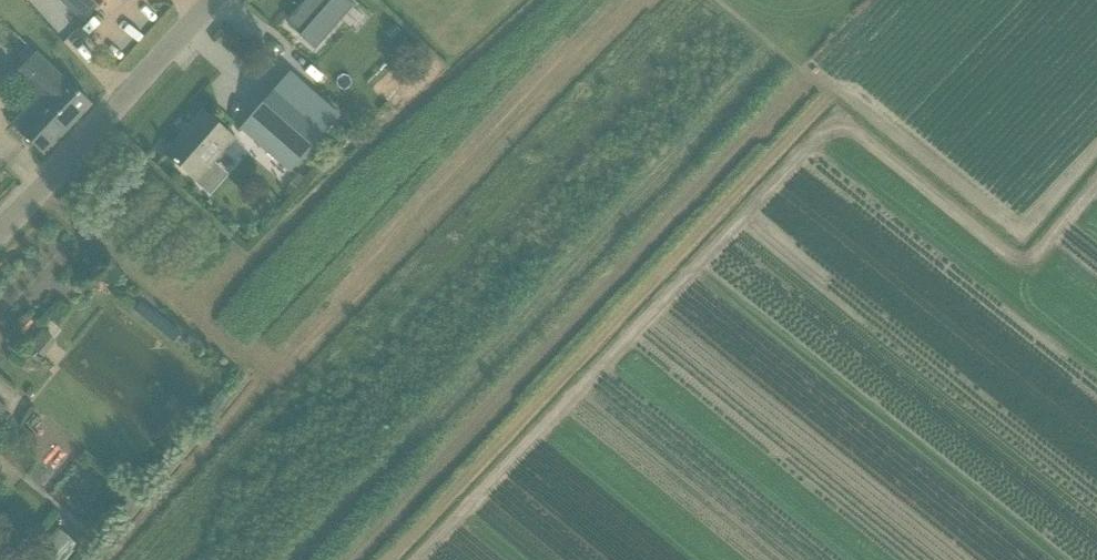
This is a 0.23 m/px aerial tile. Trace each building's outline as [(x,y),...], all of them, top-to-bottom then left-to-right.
[(98,11),(107,0),(85,0),(98,11)] [(290,20),(304,33),(301,36),(315,48),(352,6),(345,0),(307,0),(290,20)] [(370,49),(383,55),(390,41),(377,34),(370,49)] [(17,74),(37,94),(12,124),(44,155),(91,105),(67,81),(66,82),(36,53),(17,74)] [(290,73),(240,128),(291,172),(340,116),(290,73)] [(228,174),(216,163),(235,140),(202,112),(190,128),(193,130),(170,155),(167,152),(166,154),(174,160),(173,161),(177,165),(178,164),(210,194),(228,174)] [(352,125),(343,135),(350,142),(359,132),(352,125)] [(130,519),(140,524),(148,509),(138,503),(130,519)] [(50,554),(56,559),(76,559),(86,549),(70,533),(50,554)] [(20,553),(0,541),(0,551),(14,559),(16,559),(20,553)]
